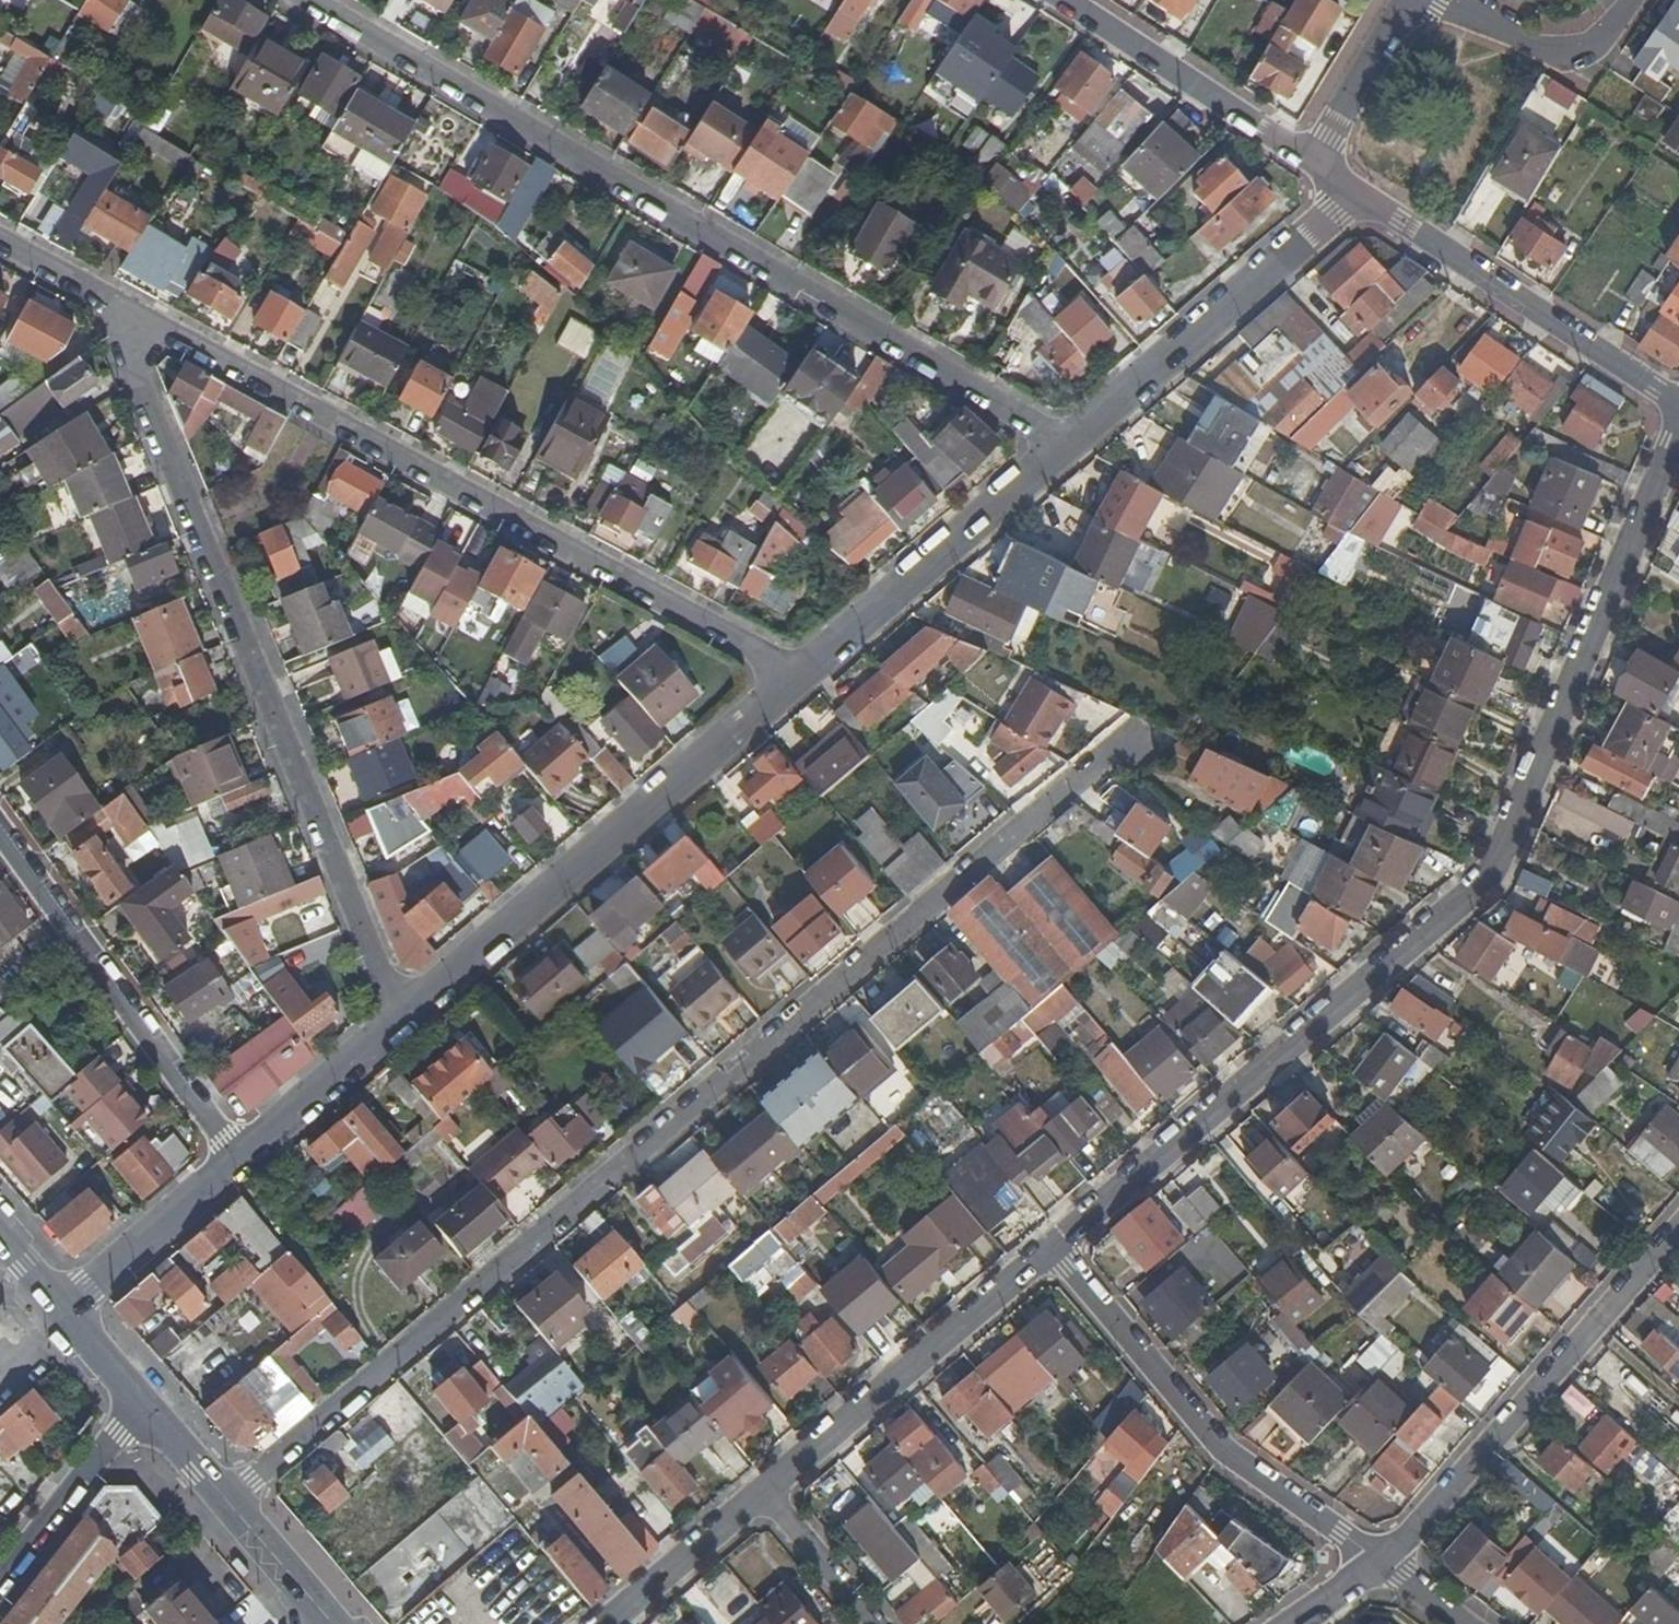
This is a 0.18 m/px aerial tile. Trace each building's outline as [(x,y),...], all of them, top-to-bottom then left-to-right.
[(125,0),(86,0),(58,49),(52,59),(63,65),(89,20),(111,33),(114,27),(126,33),(141,11),(125,0)] [(211,13),(200,33),(248,60),(264,31),(261,30),(266,21),(231,0),(223,0),(214,15),(211,13)] [(443,17),(453,0),(414,0),(443,17)] [(491,43),(509,11),(512,7),(500,0),(472,0),(458,23),(491,43)] [(573,13),(581,0),(558,0),(556,3),(573,13)] [(670,0),(648,0),(643,8),(660,18),(670,0)] [(689,35),(690,32),(705,10),(688,0),(674,0),(663,18),(664,20),(689,35)] [(825,28),(841,39),(867,0),(844,0),(825,28)] [(914,30),(929,6),(938,11),(942,4),(968,20),(980,0),(917,0),(903,24),(914,30)] [(1167,11),(1172,3),(1187,12),(1195,0),(1149,0),(1167,11)] [(1270,41),(1293,2),(1290,0),(1275,0),(1256,33),(1270,41)] [(1347,8),(1333,0),(1304,0),(1281,40),(1298,52),(1311,35),(1326,46),(1347,8)] [(1634,61),(1643,68),(1633,82),(1647,92),(1663,103),(1675,85),(1664,78),(1674,63),(1678,66),(1678,0),(1677,0),(1634,61)] [(613,27),(624,34),(639,11),(627,4),(613,27)] [(708,37),(741,56),(752,38),(705,10),(690,32),(705,42),(708,37)] [(541,30),(509,11),(491,43),(483,57),(515,75),(541,30)] [(981,100),(1003,68),(1014,52),(990,36),(993,31),(973,17),(937,70),(981,100)] [(10,98),(24,107),(26,104),(40,79),(52,59),(39,52),(0,29),(0,48),(19,59),(29,65),(25,71),(20,68),(16,75),(21,78),(10,98)] [(231,89),(278,117),(312,59),(264,31),(248,60),(231,89)] [(46,41),(39,52),(52,59),(58,49),(46,41)] [(1251,79),(1286,100),(1304,68),(1269,47),(1251,79)] [(856,84),(808,55),(800,66),(849,94),(856,84)] [(1087,114),(1113,81),(1080,56),(1054,89),(1087,114)] [(317,93),(346,110),(350,101),(346,99),(359,78),(324,57),(311,80),(321,86),(317,93)] [(25,71),(29,65),(19,59),(0,92),(10,98),(21,78),(16,75),(20,68),(25,71)] [(55,86),(65,67),(63,65),(52,59),(40,79),(55,86)] [(1032,88),(1003,68),(981,100),(978,103),(1008,124),(1032,88)] [(649,98),(602,71),(579,108),(626,135),(643,108),(649,98)] [(1570,108),(1579,94),(1556,80),(1547,94),(1570,108)] [(385,107),(357,91),(350,101),(346,110),(322,150),(351,167),(385,107)] [(1147,118),(1118,92),(1071,148),(1102,174),(1147,118)] [(1647,92),(1635,111),(1654,123),(1666,105),(1663,103),(1647,92)] [(884,132),(889,135),(897,123),(849,94),(830,123),(857,140),(852,149),(848,149),(844,155),(852,160),(846,169),(857,176),(884,132)] [(175,109),(161,101),(151,117),(144,128),(168,142),(172,135),(162,130),(175,109)] [(26,104),(24,107),(0,149),(0,177),(27,193),(28,192),(36,196),(38,191),(47,177),(24,164),(35,145),(22,138),(37,111),(26,104)] [(744,125),(710,104),(689,137),(681,149),(696,159),(699,153),(706,157),(719,166),(744,125)] [(351,167),(381,185),(386,176),(415,125),(385,107),(351,167)] [(623,140),(669,169),(681,149),(689,137),(643,108),(626,135),(623,140)] [(120,122),(123,116),(114,111),(110,116),(120,122)] [(1121,167),(1158,201),(1198,162),(1177,142),(1192,127),(1177,113),(1162,128),(1159,126),(1121,167)] [(194,141),(203,126),(186,117),(178,132),(194,141)] [(1014,151),(1043,168),(1063,135),(1034,117),(1014,151)] [(767,118),(732,173),(745,182),(758,190),(777,203),(780,198),(806,158),(810,152),(778,131),(781,127),(767,118)] [(1667,142),(1678,150),(1678,125),(1667,142)] [(965,149),(977,153),(986,132),(973,127),(965,149)] [(1498,177),(1534,198),(1563,149),(1528,127),(1498,177)] [(989,146),(969,171),(981,182),(992,167),(1002,155),(989,146)] [(467,178),(478,185),(508,202),(527,170),(492,149),(479,171),(473,168),(467,178)] [(38,191),(52,199),(77,159),(63,151),(47,177),(38,191)] [(92,177),(66,219),(55,237),(51,243),(67,252),(80,232),(85,224),(104,194),(121,166),(100,153),(88,174),(92,177)] [(699,153),(696,159),(702,163),(706,157),(699,153)] [(852,160),(844,155),(838,164),(846,169),(852,160)] [(830,174),(806,158),(780,198),(804,214),(830,174)] [(510,241),(553,168),(536,159),(505,211),(495,228),(510,241)] [(1193,195),(1214,217),(1246,188),(1221,160),(1200,179),(1201,181),(1197,185),(1200,189),(1193,195)] [(1007,179),(992,167),(981,182),(996,194),(1007,179)] [(295,197),(248,170),(239,185),(260,197),(285,213),(291,203),(295,197)] [(474,192),(478,185),(467,178),(459,173),(446,195),(464,206),(473,192),(474,192)] [(372,262),(389,271),(409,234),(407,233),(426,197),(392,178),(372,213),(388,223),(390,231),(372,262)] [(1085,178),(1071,194),(1083,208),(1099,191),(1085,178)] [(1256,184),(1260,189),(1264,185),(1260,180),(1256,184)] [(1256,184),(1253,181),(1246,188),(1214,217),(1199,231),(1217,251),(1272,202),(1260,189),(1256,184)] [(758,190),(745,182),(742,187),(755,196),(758,190)] [(1635,192),(1628,187),(1617,203),(1624,208),(1635,192)] [(505,211),(474,192),(473,192),(464,206),(480,217),(480,216),(495,228),(505,211)] [(151,221),(104,194),(85,224),(91,227),(90,229),(95,233),(117,245),(113,251),(127,259),(147,227),(151,221)] [(320,220),(291,203),(285,213),(300,221),(314,230),(320,220)] [(851,254),(868,264),(899,218),(879,207),(851,254)] [(1097,220),(1107,237),(1123,229),(1113,211),(1097,220)] [(47,232),(55,237),(66,219),(58,215),(47,232)] [(1526,217),(1512,239),(1554,267),(1568,246),(1526,217)] [(914,227),(899,218),(868,264),(886,275),(914,227)] [(349,238),(320,220),(314,230),(344,247),(349,238)] [(292,233),(337,259),(344,247),(314,230),(300,221),(292,233)] [(337,259),(325,280),(342,289),(374,232),(358,223),(349,238),(344,247),(337,259)] [(91,227),(85,224),(80,232),(92,239),(95,233),(90,229),(91,227)] [(1163,263),(1131,226),(1114,243),(1145,280),(1158,268),(1163,263)] [(217,250),(193,236),(185,250),(176,245),(147,227),(127,259),(121,268),(178,298),(198,274),(217,250)] [(185,250),(193,236),(195,233),(186,229),(176,245),(185,250)] [(1217,251),(1199,231),(1188,241),(1206,261),(1217,251)] [(929,291),(965,313),(974,297),(993,308),(1019,265),(964,233),(929,291)] [(586,265),(558,241),(550,234),(536,251),(536,254),(580,291),(592,270),(586,265)] [(558,241),(586,265),(591,258),(564,236),(558,241)] [(1326,278),(1355,252),(1357,249),(1348,239),(1346,241),(1316,267),(1315,267),(1325,278),(1326,278)] [(237,249),(224,241),(217,250),(198,274),(201,276),(215,284),(221,275),(237,249)] [(1670,256),(1673,258),(1678,262),(1678,243),(1670,256)] [(653,309),(674,272),(630,245),(608,283),(653,309)] [(1323,280),(1347,307),(1386,272),(1362,245),(1357,249),(1355,252),(1326,278),(1325,278),(1323,280)] [(1055,278),(1064,265),(1052,251),(1042,269),(1055,278)] [(1649,271),(1660,278),(1673,258),(1670,256),(1664,252),(1655,265),(1654,264),(1649,271)] [(705,288),(718,266),(702,256),(648,347),(667,358),(690,318),(686,316),(694,302),(695,302),(704,288),(705,288)] [(1430,272),(1406,256),(1341,316),(1359,335),(1363,335),(1408,293),(1407,293),(1430,272)] [(389,271),(372,262),(369,268),(385,278),(389,271)] [(525,334),(538,340),(565,291),(533,267),(521,288),(540,303),(525,334)] [(1174,287),(1158,268),(1145,280),(1161,299),(1174,287)] [(1660,278),(1649,271),(1646,269),(1628,296),(1642,305),(1648,296),(1655,286),(1660,278)] [(1139,278),(1132,270),(1119,280),(1126,289),(1139,278)] [(215,284),(201,276),(188,296),(230,320),(242,300),(236,296),(238,292),(232,288),(235,283),(221,275),(215,284)] [(1136,327),(1162,306),(1143,283),(1117,305),(1136,327)] [(1663,291),(1655,286),(1648,296),(1651,299),(1655,302),(1663,291)] [(1240,408),(1325,331),(1288,291),(1239,333),(1253,350),(1238,363),(1236,360),(1207,388),(1218,395),(1240,408)] [(1667,309),(1669,311),(1678,317),(1678,291),(1667,309)] [(1070,386),(1090,366),(1083,359),(1060,332),(1027,293),(987,362),(999,370),(1031,324),(1048,343),(1038,352),(1041,355),(1063,378),(1070,386)] [(255,324),(287,344),(305,313),(273,294),(255,324)] [(703,340),(727,355),(751,317),(716,296),(705,315),(708,316),(705,321),(702,319),(693,334),(703,340)] [(983,324),(993,308),(974,297),(965,313),(983,324)] [(1661,322),(1669,311),(1667,309),(1655,302),(1651,299),(1643,311),(1661,322)] [(75,330),(29,305),(8,342),(25,351),(51,365),(61,356),(75,330)] [(1085,307),(1060,332),(1083,359),(1109,333),(1085,307)] [(321,319),(307,311),(305,313),(287,344),(301,352),(321,319)] [(1669,311),(1661,322),(1646,345),(1674,364),(1678,363),(1678,317),(1669,311)] [(558,347),(587,363),(602,336),(572,320),(558,347)] [(339,362),(387,388),(407,351),(360,325),(339,362)] [(780,352),(746,328),(727,355),(722,364),(720,366),(775,403),(782,392),(798,370),(778,356),(780,352)] [(1325,331),(1240,408),(1272,427),(1291,439),(1321,410),(1358,375),(1362,370),(1347,354),(1325,331)] [(1505,350),(1520,360),(1521,361),(1538,342),(1521,331),(1505,350)] [(1347,354),(1362,370),(1375,358),(1386,347),(1373,334),(1359,347),(1357,345),(1347,354)] [(1520,360),(1505,350),(1488,337),(1463,372),(1493,393),(1495,390),(1514,370),(1520,360)] [(608,402),(634,351),(633,350),(612,339),(586,389),(608,402)] [(727,355),(703,340),(698,349),(722,364),(727,355)] [(863,374),(817,342),(798,370),(782,392),(829,425),(837,413),(854,388),(863,374)] [(1063,378),(1041,355),(1032,364),(1054,387),(1063,378)] [(864,399),(888,365),(875,357),(863,374),(854,388),(864,399)] [(1396,380),(1375,358),(1362,370),(1358,375),(1321,410),(1291,439),(1309,449),(1343,416),(1341,414),(1356,400),(1380,424),(1414,391),(1400,376),(1396,380)] [(78,359),(34,391),(17,404),(4,413),(0,417),(0,453),(98,385),(78,359)] [(1533,416),(1555,385),(1523,362),(1501,394),(1504,396),(1510,400),(1522,408),(1533,416)] [(399,399),(433,418),(452,382),(418,364),(399,399)] [(249,449),(267,459),(287,421),(185,366),(169,396),(182,429),(200,398),(213,405),(216,399),(262,424),(249,449)] [(1459,380),(1444,366),(1419,392),(1433,406),(1459,380)] [(1555,385),(1566,392),(1577,379),(1565,370),(1555,385)] [(1089,375),(1097,384),(1102,380),(1094,371),(1089,375)] [(0,388),(0,412),(4,413),(17,404),(34,391),(20,373),(0,388)] [(1563,429),(1593,448),(1625,400),(1587,375),(1572,398),(1580,404),(1563,429)] [(435,432),(476,454),(508,393),(483,380),(464,414),(449,406),(435,432)] [(1566,392),(1555,385),(1533,416),(1541,421),(1566,392)] [(857,416),(867,402),(864,399),(854,388),(837,413),(845,419),(851,412),(857,416)] [(1504,396),(1501,394),(1495,390),(1493,393),(1476,412),(1484,419),(1504,396)] [(1244,474),(1272,427),(1240,408),(1218,395),(1188,442),(1214,457),(1244,474)] [(218,408),(213,405),(200,398),(182,429),(188,443),(218,408)] [(1478,406),(1471,399),(1456,413),(1465,420),(1478,406)] [(1522,408),(1510,400),(1504,407),(1517,416),(1522,408)] [(587,412),(567,401),(537,456),(573,476),(606,416),(590,407),(587,412)] [(915,430),(901,442),(914,458),(944,492),(966,473),(968,475),(997,442),(963,412),(931,448),(915,430)] [(1412,469),(1438,439),(1410,415),(1384,446),(1412,469)] [(106,458),(90,431),(81,416),(58,430),(34,447),(42,459),(20,473),(30,486),(51,472),(59,484),(69,479),(106,458)] [(510,466),(525,436),(499,422),(481,457),(499,467),(502,462),(510,466)] [(90,431),(106,458),(112,455),(96,428),(90,431)] [(1631,474),(1532,431),(1522,443),(1521,444),(1557,459),(1600,477),(1625,488),(1631,474)] [(1480,468),(1493,477),(1500,468),(1521,444),(1522,443),(1509,432),(1480,468)] [(1180,493),(1224,519),(1244,474),(1214,457),(1188,442),(1162,482),(1180,493)] [(837,468),(816,443),(806,457),(824,478),(837,468)] [(345,467),(345,466),(351,455),(340,449),(334,461),(345,467)] [(130,500),(112,455),(106,458),(69,479),(82,511),(85,518),(92,516),(130,500)] [(932,501),(944,492),(914,458),(869,497),(871,499),(896,528),(900,533),(933,503),(932,501)] [(629,474),(650,484),(657,469),(636,459),(629,474)] [(1557,459),(1535,509),(1578,528),(1600,477),(1557,459)] [(369,516),(377,500),(384,486),(345,466),(345,467),(334,461),(304,517),(313,527),(327,508),(324,506),(330,495),(346,503),(369,516)] [(624,471),(611,464),(585,510),(634,536),(635,534),(653,543),(672,507),(620,479),(624,471)] [(1315,510),(1349,532),(1376,489),(1343,470),(1341,468),(1315,510)] [(1518,476),(1500,468),(1493,477),(1483,488),(1508,498),(1518,476)] [(1162,482),(1129,474),(1098,519),(1157,548),(1180,493),(1162,482)] [(82,511),(69,479),(59,484),(58,484),(71,515),(82,511)] [(1499,524),(1510,499),(1508,498),(1483,488),(1465,509),(1499,524)] [(1354,534),(1380,492),(1376,489),(1349,532),(1354,534)] [(750,513),(772,525),(781,510),(774,503),(761,490),(757,498),(750,513)] [(1368,541),(1395,500),(1380,492),(1354,534),(1366,540),(1368,541)] [(325,541),(346,503),(330,495),(324,506),(327,508),(313,527),(317,532),(325,541)] [(1426,497),(1416,513),(1446,531),(1459,517),(1426,497)] [(155,549),(135,498),(130,500),(92,516),(108,557),(111,566),(125,561),(155,549)] [(827,537),(820,543),(849,568),(856,562),(896,528),(871,499),(827,537)] [(387,505),(377,500),(369,516),(359,536),(368,541),(387,505)] [(442,534),(387,505),(368,541),(422,570),(422,569),(434,547),(442,534)] [(1677,507),(1670,523),(1678,529),(1678,509),(1677,507)] [(803,539),(808,533),(790,519),(784,514),(781,510),(772,525),(759,550),(751,564),(737,590),(758,601),(771,579),(777,582),(798,544),(803,539)] [(1487,566),(1493,551),(1481,546),(1446,531),(1416,513),(1408,526),(1451,550),(1487,566)] [(299,539),(317,532),(313,527),(304,517),(262,534),(280,579),(310,566),(299,539)] [(1098,519),(1073,567),(1100,579),(1118,588),(1133,557),(1149,564),(1157,548),(1098,519)] [(601,522),(596,533),(628,548),(633,537),(601,522)] [(1538,564),(1560,574),(1570,578),(1584,544),(1530,522),(1513,559),(1514,560),(1535,569),(1538,564)] [(1347,586),(1366,540),(1354,534),(1349,532),(1319,573),(1347,586)] [(688,562),(737,590),(751,564),(759,550),(728,534),(722,545),(703,535),(688,562)] [(1487,534),(1481,546),(1493,551),(1500,554),(1506,541),(1487,534)] [(12,592),(43,570),(24,543),(4,557),(0,561),(0,576),(12,592)] [(177,574),(165,545),(155,549),(125,561),(136,590),(177,574)] [(445,564),(450,556),(434,547),(422,569),(422,570),(411,589),(409,592),(434,606),(451,576),(455,569),(445,564)] [(1007,576),(1000,591),(1002,592),(1025,602),(1040,609),(1047,612),(1053,600),(1084,614),(1100,579),(1073,567),(1033,547),(1018,581),(1007,576)] [(521,612),(542,574),(499,551),(478,589),(521,612)] [(445,564),(455,569),(459,561),(450,556),(445,564)] [(111,566),(108,557),(73,570),(74,572),(77,579),(111,566)] [(1550,595),(1576,605),(1583,589),(1558,578),(1535,569),(1514,560),(1499,595),(1522,605),(1520,607),(1542,616),(1550,595)] [(1281,581),(1304,592),(1318,574),(1291,562),(1281,581)] [(1558,578),(1560,574),(1538,564),(1535,569),(1558,578)] [(318,583),(310,566),(280,579),(272,583),(279,599),(318,583)] [(455,569),(451,576),(461,582),(465,575),(455,569)] [(454,629),(480,583),(465,575),(461,582),(451,576),(434,606),(429,615),(454,629)] [(1008,640),(1025,602),(1002,592),(1000,596),(963,579),(948,613),(973,625),(966,641),(989,651),(992,652),(1009,660),(1012,652),(1004,648),(1008,640)] [(523,619),(548,632),(567,642),(586,607),(543,584),(523,619)] [(297,623),(310,655),(350,638),(336,604),(328,607),(319,585),(282,600),(293,625),(297,623)] [(1214,592),(1208,613),(1224,617),(1230,596),(1214,592)] [(1252,595),(1228,640),(1273,661),(1290,636),(1301,619),(1252,595)] [(49,605),(63,623),(75,614),(62,596),(49,605)] [(1533,651),(1544,624),(1489,598),(1468,643),(1507,661),(1534,674),(1543,655),(1533,651)] [(134,620),(157,673),(198,656),(202,654),(180,601),(134,620)] [(1022,647),(1040,609),(1025,602),(1008,640),(1022,647)] [(75,645),(89,634),(75,614),(63,623),(60,625),(75,645)] [(548,632),(523,619),(504,653),(529,665),(548,632)] [(1311,648),(1323,629),(1310,623),(1301,619),(1290,636),(1311,648)] [(965,671),(989,651),(930,628),(883,669),(884,670),(907,687),(949,651),(965,671)] [(599,659),(618,678),(643,652),(624,634),(599,659)] [(1486,705),(1507,661),(1468,643),(1456,637),(1436,682),(1475,700),(1484,704),(1486,705)] [(324,660),(342,704),(389,684),(371,641),(324,660)] [(43,658),(33,644),(0,668),(0,687),(1,689),(43,658)] [(1678,702),(1678,672),(1642,649),(1619,690),(1670,718),(1678,702)] [(655,652),(619,685),(631,699),(660,731),(696,699),(655,652)] [(213,691),(198,656),(157,673),(165,694),(175,690),(180,702),(181,705),(213,691)] [(1008,668),(990,656),(966,689),(984,701),(1008,668)] [(445,657),(434,666),(472,710),(480,696),(445,657)] [(903,698),(919,715),(931,705),(907,687),(884,670),(836,712),(846,724),(854,733),(872,755),(887,742),(871,725),(903,698)] [(1411,725),(1432,680),(1415,672),(1394,717),(1403,721),(1411,725)] [(161,709),(180,702),(175,690),(165,694),(157,673),(139,680),(161,709)] [(484,695),(506,702),(512,685),(489,678),(484,695)] [(161,709),(139,680),(126,685),(161,733),(173,725),(161,709)] [(1463,727),(1475,700),(1436,682),(1432,680),(1411,725),(1417,728),(1457,746),(1458,747),(1466,731),(1467,729),(1463,727)] [(937,721),(957,694),(949,689),(931,705),(919,715),(911,722),(935,742),(947,729),(937,721)] [(10,725),(19,718),(1,694),(0,695),(0,711),(10,725)] [(550,695),(540,703),(557,723),(566,715),(550,695)] [(633,761),(664,736),(660,731),(631,699),(602,724),(633,761)] [(337,721),(352,760),(398,741),(404,738),(389,700),(337,721)] [(1470,733),(1484,704),(1475,700),(1463,727),(1467,729),(1466,731),(1470,733)] [(1606,746),(1663,777),(1678,746),(1678,729),(1671,724),(1630,702),(1606,746)] [(0,711),(0,762),(4,768),(29,749),(10,725),(0,711)] [(1011,785),(1051,752),(1006,725),(996,718),(992,724),(998,728),(990,739),(1012,753),(996,766),(1011,785)] [(1397,773),(1417,728),(1411,725),(1403,721),(1386,737),(1374,763),(1379,765),(1397,773)] [(576,767),(588,757),(576,744),(559,724),(518,761),(521,765),(525,769),(551,799),(569,783),(564,777),(576,767)] [(824,759),(854,733),(846,724),(816,751),(824,759)] [(985,735),(990,739),(998,728),(992,724),(985,735)] [(504,780),(521,765),(518,761),(486,725),(474,736),(467,729),(456,775),(468,789),(485,777),(495,787),(504,780)] [(1436,791),(1457,746),(1417,728),(1397,773),(1436,791)] [(824,759),(816,751),(798,766),(824,796),(846,777),(872,755),(854,733),(824,759)] [(174,759),(194,808),(208,802),(248,786),(233,752),(229,753),(224,741),(228,739),(227,736),(178,757),(174,759)] [(585,736),(576,744),(588,757),(621,795),(633,784),(629,779),(630,778),(604,749),(600,753),(585,736)] [(1209,753),(1211,749),(1190,740),(1186,738),(1183,741),(1179,745),(1204,760),(1209,753)] [(413,779),(398,741),(352,760),(348,761),(363,799),(413,779)] [(1666,780),(1598,744),(1587,765),(1646,796),(1651,785),(1661,790),(1666,780)] [(1441,794),(1462,749),(1458,747),(1457,746),(1436,791),(1438,792),(1441,794)] [(775,748),(757,764),(764,771),(745,787),(760,805),(771,797),(776,803),(801,781),(775,748)] [(1265,787),(1269,781),(1209,753),(1204,760),(1193,780),(1249,814),(1265,787)] [(972,803),(989,789),(957,761),(945,771),(932,755),(897,784),(938,832),(972,803)] [(508,784),(525,769),(521,765),(504,780),(508,784)] [(1363,812),(1361,816),(1422,843),(1424,839),(1432,819),(1427,817),(1438,792),(1436,791),(1397,773),(1379,765),(1367,793),(1370,795),(1363,812)] [(38,766),(19,780),(46,818),(47,817),(62,838),(80,825),(99,812),(73,777),(59,786),(54,779),(50,782),(38,766)] [(564,777),(569,783),(582,773),(576,767),(564,777)] [(420,823),(468,789),(456,775),(399,799),(420,823)] [(904,846),(904,845),(846,777),(824,796),(866,847),(884,868),(907,849),(904,846)] [(272,794),(266,779),(248,786),(208,802),(215,818),(272,794)] [(1275,784),(1269,781),(1265,787),(1271,790),(1275,784)] [(1629,835),(1636,820),(1608,806),(1567,786),(1560,800),(1629,835)] [(159,823),(133,788),(123,795),(147,828),(159,823)] [(1305,797),(1308,793),(1297,788),(1292,792),(1261,818),(1288,832),(1305,797)] [(553,836),(568,826),(543,791),(529,802),(553,836)] [(1608,806),(1636,820),(1678,842),(1678,823),(1616,791),(1608,806)] [(135,857),(157,841),(147,828),(123,795),(102,810),(113,826),(135,857)] [(386,861),(429,833),(420,823),(399,799),(366,813),(386,861)] [(747,817),(767,839),(787,821),(773,804),(764,812),(758,806),(747,817)] [(1159,897),(1175,876),(1167,871),(1149,857),(1119,835),(1076,804),(1057,821),(1071,832),(1082,823),(1114,846),(1116,843),(1122,847),(1111,862),(1159,897)] [(1141,805),(1119,835),(1149,857),(1171,827),(1141,805)] [(113,826),(102,810),(99,812),(80,825),(62,838),(62,839),(108,903),(129,888),(114,867),(118,864),(115,859),(110,862),(93,840),(113,826)] [(530,811),(513,826),(528,844),(546,829),(530,811)] [(1232,817),(1212,833),(1229,845),(1244,832),(1232,817)] [(168,835),(159,823),(147,828),(157,841),(174,865),(178,871),(211,857),(197,824),(168,835)] [(1344,843),(1336,857),(1380,879),(1387,882),(1402,890),(1424,849),(1425,847),(1375,825),(1373,828),(1361,850),(1344,843)] [(461,853),(485,881),(509,860),(486,832),(461,853)] [(919,832),(904,845),(904,846),(907,849),(884,868),(907,895),(945,862),(919,832)] [(1211,833),(1167,871),(1175,876),(1184,883),(1196,873),(1229,845),(1212,833),(1211,833)] [(222,856),(242,909),(244,908),(292,888),(271,836),(222,856)] [(696,872),(713,891),(726,879),(690,836),(650,871),(669,894),(696,872)] [(1675,844),(1669,859),(1664,856),(1661,862),(1666,864),(1659,880),(1678,889),(1678,888),(1678,845),(1675,844)] [(1260,878),(1266,868),(1229,845),(1196,873),(1215,886),(1239,865),(1260,878)] [(846,850),(811,880),(843,919),(879,889),(846,850)] [(461,853),(452,860),(455,863),(479,890),(491,905),(492,906),(500,899),(499,898),(485,881),(461,853)] [(1358,922),(1380,879),(1336,857),(1316,897),(1358,922)] [(1053,858),(1011,894),(1078,972),(1098,956),(1120,937),(1053,858)] [(751,861),(727,881),(741,897),(764,877),(751,861)] [(212,862),(181,875),(193,891),(194,893),(221,882),(212,862)] [(459,907),(479,890),(455,863),(436,879),(459,907)] [(167,910),(193,891),(181,875),(180,873),(178,871),(174,865),(121,903),(140,930),(149,924),(156,934),(148,939),(163,960),(189,940),(167,910)] [(1551,882),(1523,870),(1517,884),(1545,897),(1547,892),(1551,882)] [(1205,895),(1215,886),(1196,873),(1184,883),(1163,900),(1178,912),(1194,900),(1189,895),(1196,889),(1205,895)] [(325,894),(319,877),(292,888),(244,908),(242,909),(214,921),(229,941),(249,968),(266,961),(250,924),(325,894)] [(459,907),(436,879),(422,891),(428,897),(405,918),(393,904),(396,902),(386,878),(369,886),(402,966),(418,969),(437,953),(423,938),(459,907)] [(636,930),(665,905),(642,878),(596,917),(627,954),(635,947),(631,943),(641,935),(636,930)] [(1364,925),(1387,882),(1380,879),(1358,922),(1364,925)] [(1666,950),(1677,955),(1678,951),(1678,910),(1678,907),(1678,901),(1638,881),(1627,905),(1670,927),(1675,931),(1668,945),(1666,950)] [(959,917),(1000,966),(1013,981),(992,998),(961,1024),(984,1051),(1023,1019),(1065,983),(1078,972),(1011,894),(1000,882),(959,917)] [(0,885),(0,944),(29,922),(0,885)] [(1252,890),(1242,905),(1267,921),(1277,907),(1252,890)] [(814,897),(779,926),(807,960),(842,930),(814,897)] [(1335,948),(1351,921),(1314,899),(1298,924),(1335,948)] [(1186,934),(1193,924),(1178,912),(1163,900),(1149,918),(1167,932),(1173,924),(1186,934)] [(1517,913),(1506,933),(1586,976),(1600,951),(1591,946),(1601,928),(1554,902),(1552,906),(1541,926),(1517,913)] [(140,930),(121,903),(117,906),(143,943),(148,939),(156,934),(149,924),(140,930)] [(757,982),(790,954),(757,915),(724,942),(757,982)] [(1459,958),(1476,970),(1486,955),(1502,965),(1515,946),(1483,924),(1459,958)] [(655,940),(666,953),(685,938),(673,925),(655,940)] [(666,953),(655,940),(632,960),(639,968),(650,958),(661,970),(673,961),(666,953)] [(1274,940),(1245,965),(1256,973),(1263,967),(1289,996),(1315,973),(1312,970),(1317,966),(1311,959),(1306,963),(1300,955),(1296,958),(1287,947),(1283,950),(1274,940)] [(560,948),(516,986),(542,1016),(586,979),(560,948)] [(600,963),(611,977),(612,976),(629,962),(618,948),(600,963)] [(951,949),(926,969),(951,1000),(976,979),(951,949)] [(1225,949),(1192,984),(1198,989),(1210,1000),(1236,1024),(1272,986),(1256,973),(1245,965),(1225,949)] [(1492,980),(1502,965),(1486,955),(1476,970),(1492,980)] [(222,983),(202,956),(157,981),(192,1027),(224,1003),(214,989),(222,983)] [(705,1027),(742,996),(710,958),(673,990),(705,1027)] [(634,1002),(651,988),(629,962),(612,976),(634,1002)] [(979,983),(992,998),(1013,981),(1000,966),(979,983)] [(239,1005),(263,988),(252,973),(228,991),(239,1005)] [(1418,974),(1409,987),(1440,1009),(1447,1014),(1457,1000),(1418,974)] [(285,975),(264,990),(284,1017),(302,1042),(339,1015),(327,999),(310,1011),(285,975)] [(901,1049),(948,1009),(921,978),(875,1018),(901,1049)] [(1137,1109),(1156,1093),(1138,1070),(1065,983),(1023,1019),(1034,1032),(1056,1058),(1074,1044),(1063,1030),(1074,1021),(1080,1026),(1073,1032),(1137,1109)] [(582,999),(593,1014),(610,1001),(600,987),(582,999)] [(651,988),(634,1002),(627,1008),(633,1015),(657,994),(651,988)] [(1240,1035),(1210,1000),(1198,989),(1167,1016),(1206,1062),(1240,1035)] [(1437,1039),(1452,1018),(1447,1014),(1440,1009),(1438,1012),(1407,990),(1394,1008),(1437,1039)] [(633,1015),(627,1008),(603,1028),(629,1059),(653,1038),(633,1015)] [(16,1009),(1,1022),(0,1023),(0,1050),(9,1042),(25,1060),(18,1066),(26,1075),(53,1052),(16,1009)] [(1627,1026),(1638,1037),(1657,1017),(1644,1010),(1627,1026)] [(235,1089),(253,1112),(314,1059),(302,1042),(284,1017),(205,1074),(223,1098),(235,1089)] [(992,1068),(1034,1032),(1023,1019),(984,1051),(981,1054),(992,1068)] [(688,1054),(700,1045),(682,1024),(671,1034),(688,1054)] [(863,1027),(827,1058),(847,1081),(858,1095),(894,1064),(863,1027)] [(1549,1054),(1557,1059),(1570,1037),(1561,1032),(1549,1054)] [(1399,1111),(1433,1068),(1415,1054),(1390,1035),(1357,1076),(1383,1098),(1390,1104),(1399,1111)] [(1571,1035),(1570,1037),(1557,1059),(1548,1073),(1574,1088),(1586,1067),(1599,1075),(1609,1066),(1615,1060),(1595,1047),(1593,1051),(1574,1039),(1575,1037),(1571,1035)] [(1601,1037),(1595,1047),(1615,1060),(1621,1054),(1601,1037)] [(1426,1039),(1415,1054),(1433,1068),(1440,1074),(1441,1073),(1453,1057),(1426,1039)] [(465,1041),(411,1087),(420,1098),(434,1114),(441,1122),(483,1086),(494,1077),(488,1069),(489,1068),(465,1040),(465,1041)] [(0,1050),(0,1058),(11,1071),(18,1066),(25,1060),(9,1042),(0,1050)] [(1171,1066),(1183,1056),(1174,1046),(1162,1057),(1171,1066)] [(75,1078),(53,1052),(26,1075),(43,1095),(51,1104),(67,1090),(78,1081),(75,1078)] [(823,1053),(766,1101),(772,1108),(800,1142),(805,1148),(863,1101),(858,1095),(847,1081),(827,1058),(823,1053)] [(1171,1066),(1162,1057),(1153,1065),(1149,1061),(1138,1070),(1156,1093),(1162,1100),(1197,1072),(1183,1056),(1171,1066)] [(108,1070),(97,1058),(75,1078),(78,1081),(67,1090),(86,1112),(119,1084),(121,1082),(109,1070),(108,1070)] [(1624,1081),(1609,1066),(1599,1075),(1574,1100),(1589,1116),(1624,1081)] [(515,1082),(503,1069),(494,1077),(483,1086),(494,1099),(515,1082)] [(412,1105),(420,1098),(411,1087),(400,1074),(387,1085),(408,1109),(412,1105)] [(1099,1080),(1084,1092),(1119,1134),(1133,1122),(1099,1080)] [(140,1109),(119,1084),(84,1114),(106,1139),(140,1109)] [(1322,1116),(1328,1110),(1311,1091),(1275,1123),(1301,1152),(1331,1125),(1322,1116)] [(1042,1108),(1033,1115),(1059,1146),(1066,1155),(1070,1159),(1107,1128),(1080,1094),(1070,1102),(1074,1106),(1065,1114),(1068,1117),(1055,1128),(1050,1123),(1052,1121),(1042,1108)] [(1016,1095),(974,1131),(993,1153),(1007,1141),(995,1128),(1023,1104),(1016,1095)] [(1564,1158),(1594,1120),(1561,1095),(1531,1134),(1564,1158)] [(426,1121),(434,1114),(420,1098),(412,1105),(426,1121)] [(1360,1120),(1366,1126),(1390,1104),(1383,1098),(1360,1120)] [(1037,1178),(1066,1155),(1059,1146),(1033,1115),(1023,1104),(995,1128),(1007,1141),(993,1153),(1018,1183),(1032,1172),(1037,1178)] [(1387,1175),(1429,1137),(1399,1111),(1390,1104),(1366,1126),(1353,1138),(1387,1175)] [(1677,1112),(1669,1105),(1629,1150),(1665,1180),(1678,1164),(1678,1114),(1677,1112)] [(567,1106),(528,1139),(549,1164),(553,1169),(592,1136),(567,1106)] [(361,1107),(344,1121),(383,1167),(385,1169),(402,1155),(361,1107)] [(742,1190),(800,1142),(772,1108),(714,1157),(739,1188),(742,1190)] [(1331,1125),(1337,1119),(1328,1110),(1322,1116),(1331,1125)] [(0,1132),(0,1157),(32,1195),(65,1166),(32,1127),(27,1131),(16,1118),(0,1132)] [(383,1167),(344,1121),(309,1152),(322,1168),(323,1167),(329,1174),(348,1158),(369,1183),(383,1171),(382,1170),(382,1169),(383,1168),(383,1167)] [(864,1169),(904,1134),(897,1125),(890,1131),(877,1142),(856,1160),(864,1169)] [(395,1181),(444,1139),(434,1128),(402,1155),(385,1169),(395,1181)] [(549,1164),(519,1129),(470,1171),(497,1201),(509,1191),(513,1195),(549,1164)] [(1284,1199),(1312,1175),(1303,1165),(1276,1136),(1249,1160),(1284,1199)] [(185,1163),(172,1148),(167,1142),(154,1153),(142,1140),(115,1164),(144,1198),(185,1163)] [(172,1148),(185,1163),(192,1157),(180,1142),(172,1148)] [(692,1227),(739,1188),(714,1157),(709,1151),(662,1191),(688,1223),(692,1227)] [(1564,1175),(1537,1152),(1505,1190),(1533,1212),(1564,1175)] [(1313,1156),(1303,1165),(1312,1175),(1314,1177),(1323,1168),(1313,1156)] [(822,1205),(864,1169),(856,1160),(832,1180),(814,1196),(822,1205)] [(383,1212),(405,1193),(395,1181),(385,1169),(383,1171),(369,1183),(363,1189),(383,1212)] [(318,1171),(305,1182),(333,1214),(345,1203),(318,1171)] [(331,1267),(257,1180),(239,1196),(241,1198),(256,1216),(288,1252),(314,1282),(331,1267)] [(1500,1186),(1494,1180),(1488,1187),(1496,1194),(1496,1190),(1500,1186)] [(801,1183),(763,1216),(774,1229),(812,1197),(801,1183)] [(673,1236),(688,1223),(662,1191),(656,1184),(640,1198),(673,1236)] [(1201,1184),(1187,1196),(1209,1223),(1212,1226),(1226,1214),(1201,1184)] [(461,1257),(509,1217),(500,1205),(497,1201),(482,1185),(435,1225),(461,1257)] [(1497,1197),(1496,1194),(1488,1187),(1475,1200),(1484,1209),(1497,1197)] [(383,1212),(363,1189),(345,1203),(333,1214),(354,1240),(384,1214),(383,1212)] [(88,1191),(48,1226),(75,1258),(115,1223),(88,1191)] [(944,1264),(985,1229),(979,1222),(956,1195),(915,1230),(944,1264)] [(790,1243),(827,1211),(822,1205),(814,1196),(812,1197),(774,1229),(772,1231),(777,1236),(781,1233),(790,1243)] [(1197,1233),(1209,1223),(1187,1196),(1186,1196),(1174,1206),(1197,1233)] [(203,1261),(240,1230),(256,1216),(241,1198),(180,1251),(198,1272),(206,1266),(203,1261)] [(1185,1240),(1151,1200),(1116,1230),(1142,1262),(1161,1246),(1169,1255),(1185,1240)] [(1484,1209),(1475,1200),(1468,1206),(1478,1215),(1484,1209)] [(999,1205),(979,1222),(985,1229),(1007,1254),(1024,1239),(1009,1222),(1012,1219),(999,1205)] [(581,1223),(599,1244),(614,1231),(596,1211),(581,1223)] [(256,1216),(240,1230),(265,1259),(256,1267),(251,1262),(215,1293),(225,1306),(230,1302),(252,1283),(288,1252),(256,1216)] [(1541,1233),(1565,1254),(1577,1241),(1553,1220),(1541,1233)] [(1462,1231),(1453,1222),(1445,1229),(1455,1238),(1462,1231)] [(417,1223),(373,1260),(398,1290),(442,1252),(417,1223)] [(937,1270),(944,1264),(915,1230),(908,1236),(910,1239),(915,1244),(892,1263),(884,1270),(910,1300),(941,1274),(937,1270)] [(632,1274),(643,1265),(614,1231),(599,1244),(573,1267),(601,1300),(632,1274)] [(1539,1232),(1501,1277),(1535,1307),(1574,1261),(1565,1254),(1541,1233),(1539,1232)] [(887,1258),(892,1263),(915,1244),(910,1239),(887,1258)] [(799,1242),(789,1250),(797,1259),(818,1285),(819,1286),(832,1275),(814,1254),(811,1256),(799,1242)] [(769,1255),(758,1243),(731,1266),(742,1279),(769,1255)] [(287,1324),(296,1334),(331,1304),(313,1283),(314,1282),(288,1252),(252,1283),(271,1305),(287,1324)] [(686,1285),(699,1274),(712,1263),(701,1252),(676,1273),(686,1285)] [(1179,1299),(1198,1321),(1202,1317),(1253,1274),(1234,1252),(1201,1280),(1179,1299)] [(190,1272),(175,1255),(114,1308),(134,1330),(156,1312),(148,1302),(163,1290),(190,1320),(208,1305),(184,1277),(190,1272)] [(1375,1266),(1345,1297),(1360,1315),(1402,1272),(1387,1256),(1376,1267),(1375,1266)] [(866,1258),(825,1295),(864,1338),(905,1301),(866,1258)] [(802,1298),(818,1285),(797,1259),(781,1272),(802,1298)] [(1289,1259),(1261,1283),(1284,1311),(1294,1323),(1323,1298),(1289,1259)] [(715,1260),(712,1263),(699,1274),(708,1284),(713,1281),(725,1270),(715,1260)] [(937,1270),(941,1274),(948,1268),(944,1264),(937,1270)] [(642,1286),(653,1276),(650,1273),(643,1265),(632,1274),(642,1286)] [(1384,1318),(1417,1285),(1402,1272),(1360,1315),(1387,1338),(1388,1338),(1396,1328),(1384,1318)] [(556,1273),(517,1306),(538,1331),(548,1343),(587,1310),(556,1273)] [(1506,1340),(1535,1307),(1501,1277),(1497,1274),(1468,1307),(1506,1340)] [(1133,1291),(1143,1303),(1158,1290),(1162,1286),(1152,1275),(1133,1291)] [(1337,1279),(1332,1283),(1336,1287),(1340,1283),(1337,1279)] [(723,1292),(713,1281),(708,1284),(689,1300),(699,1312),(723,1292)] [(1198,1321),(1179,1299),(1171,1305),(1158,1290),(1143,1303),(1135,1310),(1167,1347),(1180,1335),(1198,1321)] [(1677,1323),(1648,1297),(1638,1309),(1641,1312),(1660,1328),(1667,1334),(1677,1323)] [(684,1331),(702,1320),(690,1303),(673,1314),(684,1331)] [(346,1350),(361,1338),(331,1304),(296,1334),(269,1357),(299,1392),(307,1384),(296,1372),(297,1371),(287,1359),(325,1326),(346,1350)] [(633,1310),(619,1322),(638,1344),(648,1335),(651,1333),(633,1310)] [(798,1323),(810,1337),(824,1325),(812,1311),(798,1323)] [(1062,1331),(1065,1329),(1050,1311),(1024,1333),(1039,1350),(1036,1352),(1052,1372),(1078,1349),(1062,1331)] [(1275,1381),(1284,1391),(1312,1363),(1321,1354),(1294,1323),(1284,1311),(1276,1318),(1288,1333),(1285,1336),(1302,1355),(1275,1381)] [(1645,1345),(1660,1328),(1641,1312),(1627,1329),(1645,1345)] [(1212,1329),(1202,1317),(1198,1321),(1180,1335),(1190,1347),(1212,1329)] [(832,1318),(824,1325),(810,1337),(798,1347),(821,1373),(825,1379),(860,1350),(832,1318)] [(1062,1331),(1078,1349),(1087,1341),(1071,1323),(1065,1329),(1062,1331)] [(1461,1401),(1501,1356),(1464,1324),(1423,1369),(1441,1384),(1461,1401)] [(1667,1334),(1660,1328),(1645,1345),(1678,1374),(1678,1345),(1667,1334)] [(171,1329),(149,1348),(161,1362),(182,1343),(171,1329)] [(664,1366),(669,1361),(648,1335),(638,1344),(636,1345),(651,1362),(664,1366)] [(1013,1412),(1056,1376),(1052,1372),(1036,1352),(1021,1335),(1007,1346),(994,1358),(978,1371),(993,1389),(1013,1412)] [(1368,1357),(1381,1369),(1400,1349),(1388,1338),(1387,1338),(1368,1357)] [(789,1400),(821,1373),(798,1347),(794,1341),(762,1367),(789,1400)] [(990,1353),(994,1358),(1007,1346),(1003,1342),(990,1353)] [(1210,1379),(1235,1409),(1271,1378),(1240,1342),(1210,1367),(1216,1374),(1210,1379)] [(561,1388),(575,1376),(554,1350),(506,1390),(525,1412),(557,1385),(561,1388)] [(776,1403),(734,1354),(714,1372),(727,1388),(706,1405),(725,1428),(734,1439),(749,1426),(751,1429),(764,1418),(762,1415),(776,1403)] [(258,1408),(238,1384),(216,1403),(205,1412),(234,1446),(251,1448),(274,1428),(281,1436),(313,1409),(299,1392),(269,1357),(249,1374),(253,1379),(257,1376),(273,1395),(258,1408)] [(498,1409),(514,1428),(528,1416),(525,1412),(506,1390),(481,1360),(465,1374),(462,1369),(434,1393),(461,1426),(446,1438),(470,1467),(486,1453),(471,1436),(484,1424),(475,1413),(489,1401),(487,1398),(493,1393),(503,1405),(498,1409)] [(1351,1401),(1312,1363),(1284,1391),(1274,1402),(1313,1441),(1340,1413),(1351,1401)] [(1419,1408),(1381,1369),(1351,1401),(1340,1413),(1380,1450),(1394,1434),(1419,1408)] [(991,1438),(1016,1417),(1013,1412),(993,1389),(991,1390),(976,1373),(943,1400),(958,1419),(968,1410),(991,1438)] [(253,1379),(249,1374),(238,1384),(258,1408),(273,1395),(257,1376),(253,1379)] [(557,1385),(525,1412),(528,1416),(538,1428),(586,1388),(575,1376),(561,1388),(557,1385)] [(322,1401),(307,1384),(299,1392),(313,1409),(322,1401)] [(1416,1452),(1462,1401),(1461,1401),(1441,1384),(1419,1408),(1394,1434),(1398,1438),(1375,1465),(1407,1494),(1431,1466),(1416,1452)] [(32,1388),(0,1415),(0,1450),(8,1459),(57,1417),(32,1388)] [(704,1445),(725,1428),(706,1405),(698,1395),(655,1430),(683,1463),(704,1445)] [(430,1452),(446,1438),(412,1398),(403,1406),(422,1428),(414,1435),(430,1452)] [(1110,1438),(1130,1416),(1117,1404),(1098,1426),(1102,1431),(1109,1439),(1110,1438)] [(1168,1437),(1136,1409),(1130,1416),(1110,1438),(1142,1467),(1132,1478),(1140,1485),(1173,1442),(1168,1437)] [(544,1424),(557,1440),(573,1427),(560,1411),(544,1424)] [(915,1411),(888,1434),(897,1444),(925,1478),(952,1454),(915,1411)] [(1608,1473),(1637,1440),(1609,1415),(1580,1449),(1608,1473)] [(551,1481),(570,1465),(538,1428),(528,1416),(514,1428),(492,1448),(504,1463),(522,1448),(551,1481)] [(770,1424),(764,1418),(751,1429),(756,1435),(770,1424)] [(358,1429),(368,1441),(378,1432),(369,1420),(358,1429)] [(675,1505),(700,1483),(683,1463),(655,1430),(655,1429),(640,1441),(658,1462),(647,1471),(675,1505)] [(349,1442),(338,1430),(318,1447),(324,1455),(333,1456),(349,1442)] [(391,1447),(378,1432),(368,1441),(348,1458),(360,1473),(391,1447)] [(1576,1489),(1594,1468),(1561,1439),(1543,1460),(1576,1489)] [(897,1504),(926,1479),(925,1478),(897,1444),(867,1469),(897,1504)] [(1659,1488),(1674,1472),(1651,1452),(1636,1468),(1659,1488)] [(1001,1455),(987,1466),(996,1477),(1018,1504),(1032,1492),(1001,1455)] [(1496,1471),(1544,1514),(1556,1500),(1508,1458),(1496,1471)] [(324,1468),(323,1467),(304,1482),(330,1512),(348,1497),(328,1473),(333,1469),(329,1464),(324,1468)] [(987,1485),(996,1477),(987,1466),(985,1464),(976,1472),(987,1485)] [(552,1496),(622,1579),(648,1558),(618,1523),(573,1470),(568,1474),(572,1479),(552,1496)] [(1107,1491),(1122,1504),(1138,1485),(1124,1472),(1107,1491)] [(478,1478),(361,1575),(392,1611),(420,1588),(426,1595),(514,1522),(478,1478)] [(1213,1497),(1200,1487),(1189,1503),(1201,1515),(1213,1497)] [(141,1541),(147,1536),(161,1524),(135,1491),(105,1491),(84,1518),(114,1553),(119,1559),(141,1541)] [(1561,1529),(1573,1515),(1556,1500),(1544,1514),(1561,1529)] [(529,1501),(512,1516),(518,1523),(527,1534),(544,1519),(529,1501)] [(895,1580),(921,1557),(895,1526),(876,1503),(849,1526),(895,1580)] [(1185,1576),(1224,1539),(1211,1525),(1201,1515),(1189,1503),(1158,1548),(1185,1576)] [(1221,1511),(1211,1525),(1224,1539),(1268,1587),(1284,1578),(1294,1559),(1237,1519),(1234,1523),(1229,1520),(1225,1512),(1221,1511)] [(629,1514),(618,1523),(648,1558),(659,1548),(629,1514)] [(907,1516),(895,1526),(921,1557),(939,1579),(952,1568),(907,1516)] [(84,1518),(1,1623),(58,1623),(114,1553),(84,1518)] [(1474,1524),(1446,1557),(1480,1587),(1509,1554),(1489,1537),(1493,1532),(1483,1523),(1479,1528),(1474,1524)] [(549,1525),(532,1539),(590,1607),(609,1591),(562,1537),(549,1548),(544,1543),(556,1533),(549,1525)] [(1638,1572),(1654,1586),(1678,1558),(1678,1542),(1672,1536),(1670,1535),(1638,1572)] [(164,1556),(147,1536),(141,1541),(158,1561),(164,1556)] [(158,1561),(141,1541),(119,1559),(136,1579),(158,1561)] [(1548,1607),(1573,1580),(1536,1547),(1507,1580),(1544,1612),(1548,1607)] [(1039,1599),(1009,1562),(1001,1569),(978,1589),(1008,1623),(1039,1599)] [(1576,1576),(1573,1580),(1548,1607),(1567,1623),(1620,1623),(1624,1619),(1576,1576)] [(943,1618),(960,1604),(940,1580),(898,1615),(906,1623),(917,1623),(935,1609),(943,1618)] [(159,1623),(214,1623),(179,1581),(146,1608),(159,1623)] [(761,1606),(771,1618),(776,1623),(818,1623),(786,1585),(761,1606)] [(1655,1587),(1654,1586),(1634,1608),(1652,1623),(1678,1623),(1678,1608),(1655,1587)]
